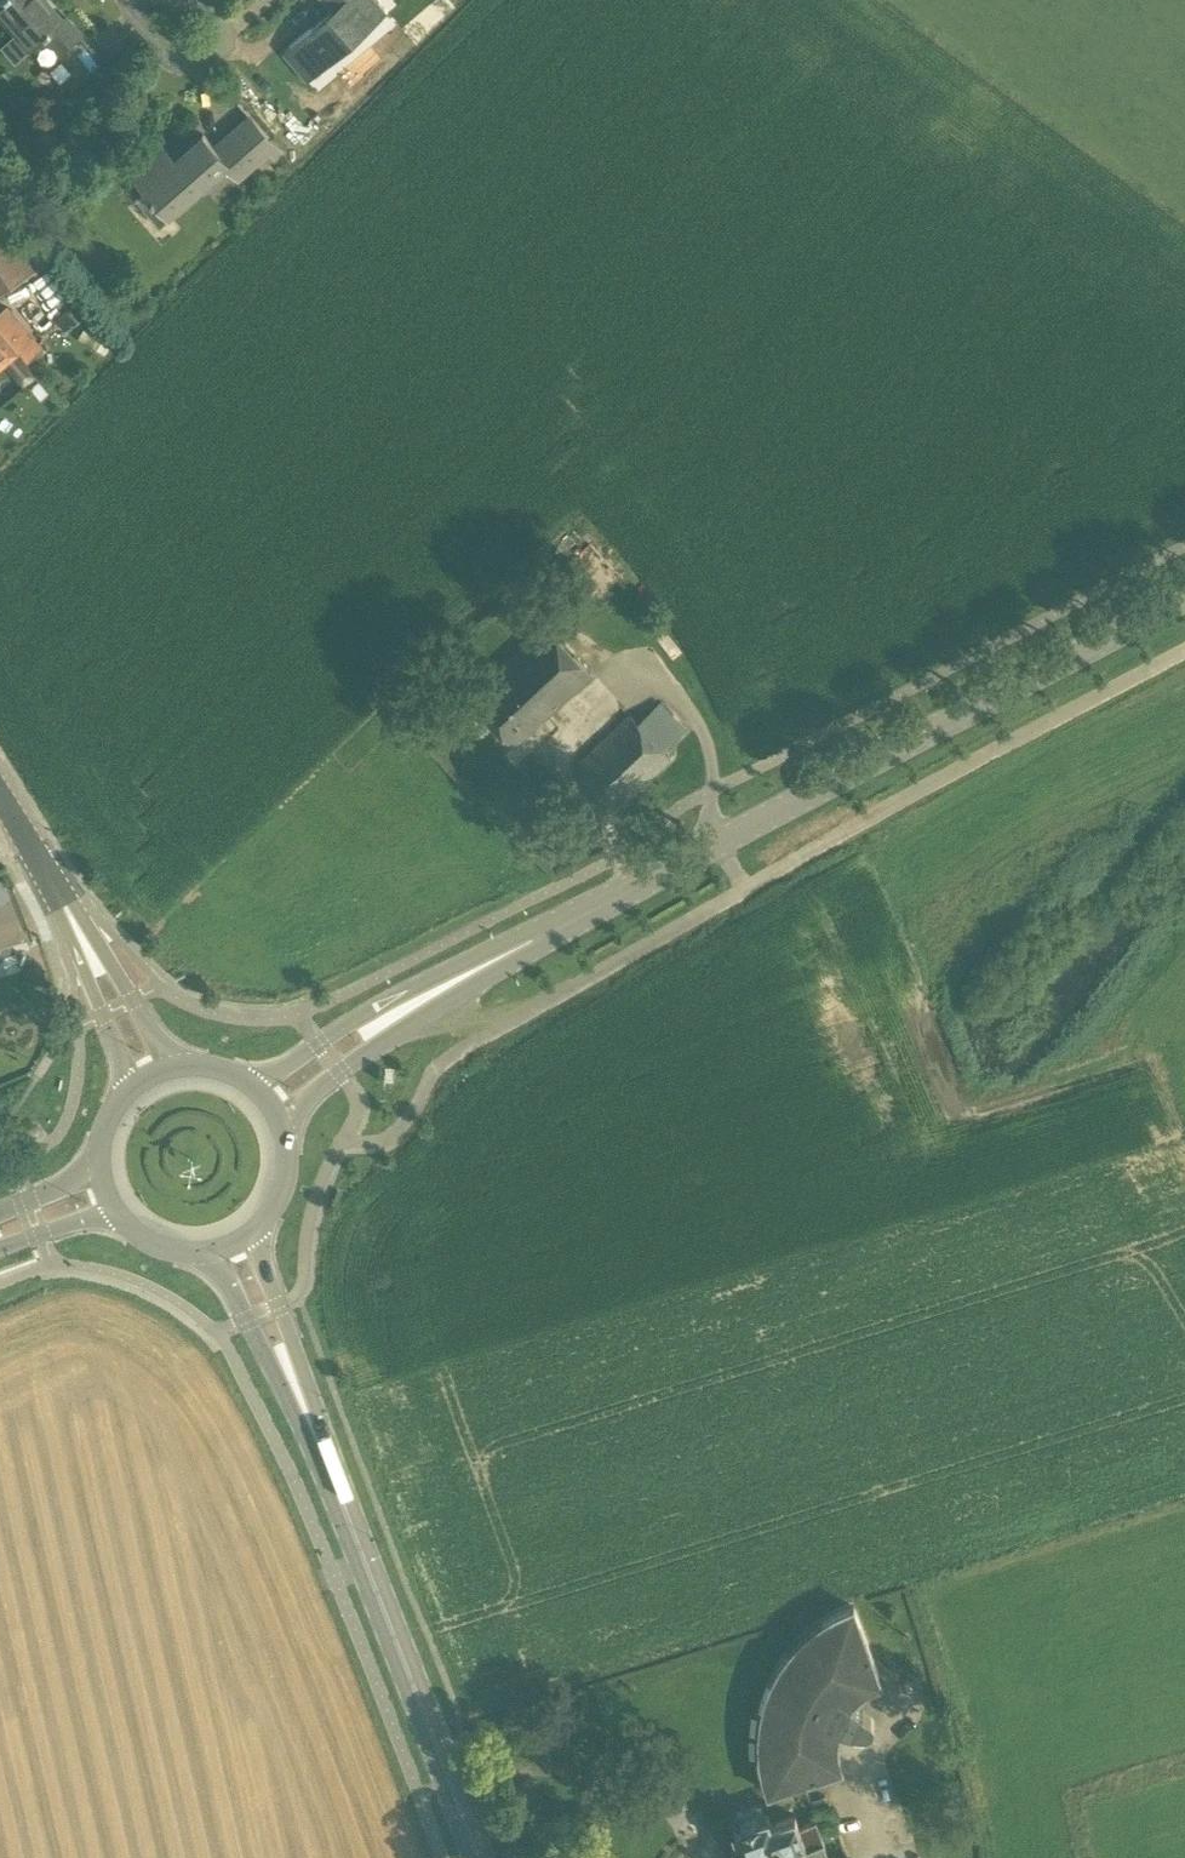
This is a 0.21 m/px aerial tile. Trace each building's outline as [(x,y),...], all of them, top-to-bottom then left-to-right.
[(47,0),(0,0),(0,14),(30,49),(45,35),(60,52),(82,33),(66,15),(62,18),(47,0)] [(387,12),(377,0),(323,0),(331,10),(282,51),(306,80),(387,12)] [(281,150),(249,113),(213,145),(202,133),(174,157),(157,138),(126,166),(169,215),(226,165),(238,179),(269,151),(274,157),(281,150)] [(2,292),(44,267),(0,194),(0,288),(2,292)] [(82,298),(64,313),(73,324),(91,309),(82,298)] [(8,304),(0,311),(0,326),(20,350),(28,359),(44,346),(8,304)] [(20,350),(0,326),(0,367),(20,350)] [(48,392),(39,380),(30,387),(40,399),(48,392)] [(513,745),(591,673),(545,624),(467,696),(513,745)] [(684,730),(659,703),(638,723),(630,715),(576,765),(617,809),(671,758),(663,749),(684,730)] [(873,1724),(874,1722),(874,1721),(873,1719),(873,1718),(872,1716),(871,1715),(870,1714),(845,1696),(855,1685),(866,1676),(879,1671),(854,1604),(837,1611),(822,1620),(805,1634),(790,1649),(781,1664),(772,1679),(766,1696),(762,1713),(759,1734),(760,1755),(763,1772),(769,1790),(835,1765),(832,1752),(831,1738),(832,1723),(862,1730),(864,1730),(865,1730),(867,1730),(868,1730),(870,1729),(871,1728),(872,1727),(873,1725),(873,1724)] [(758,1810),(754,1808),(739,1813),(737,1817),(740,1826),(735,1828),(745,1857),(823,1857),(830,1855),(815,1819),(798,1826),(794,1816),(771,1825),(768,1817),(761,1819),(758,1810)]
